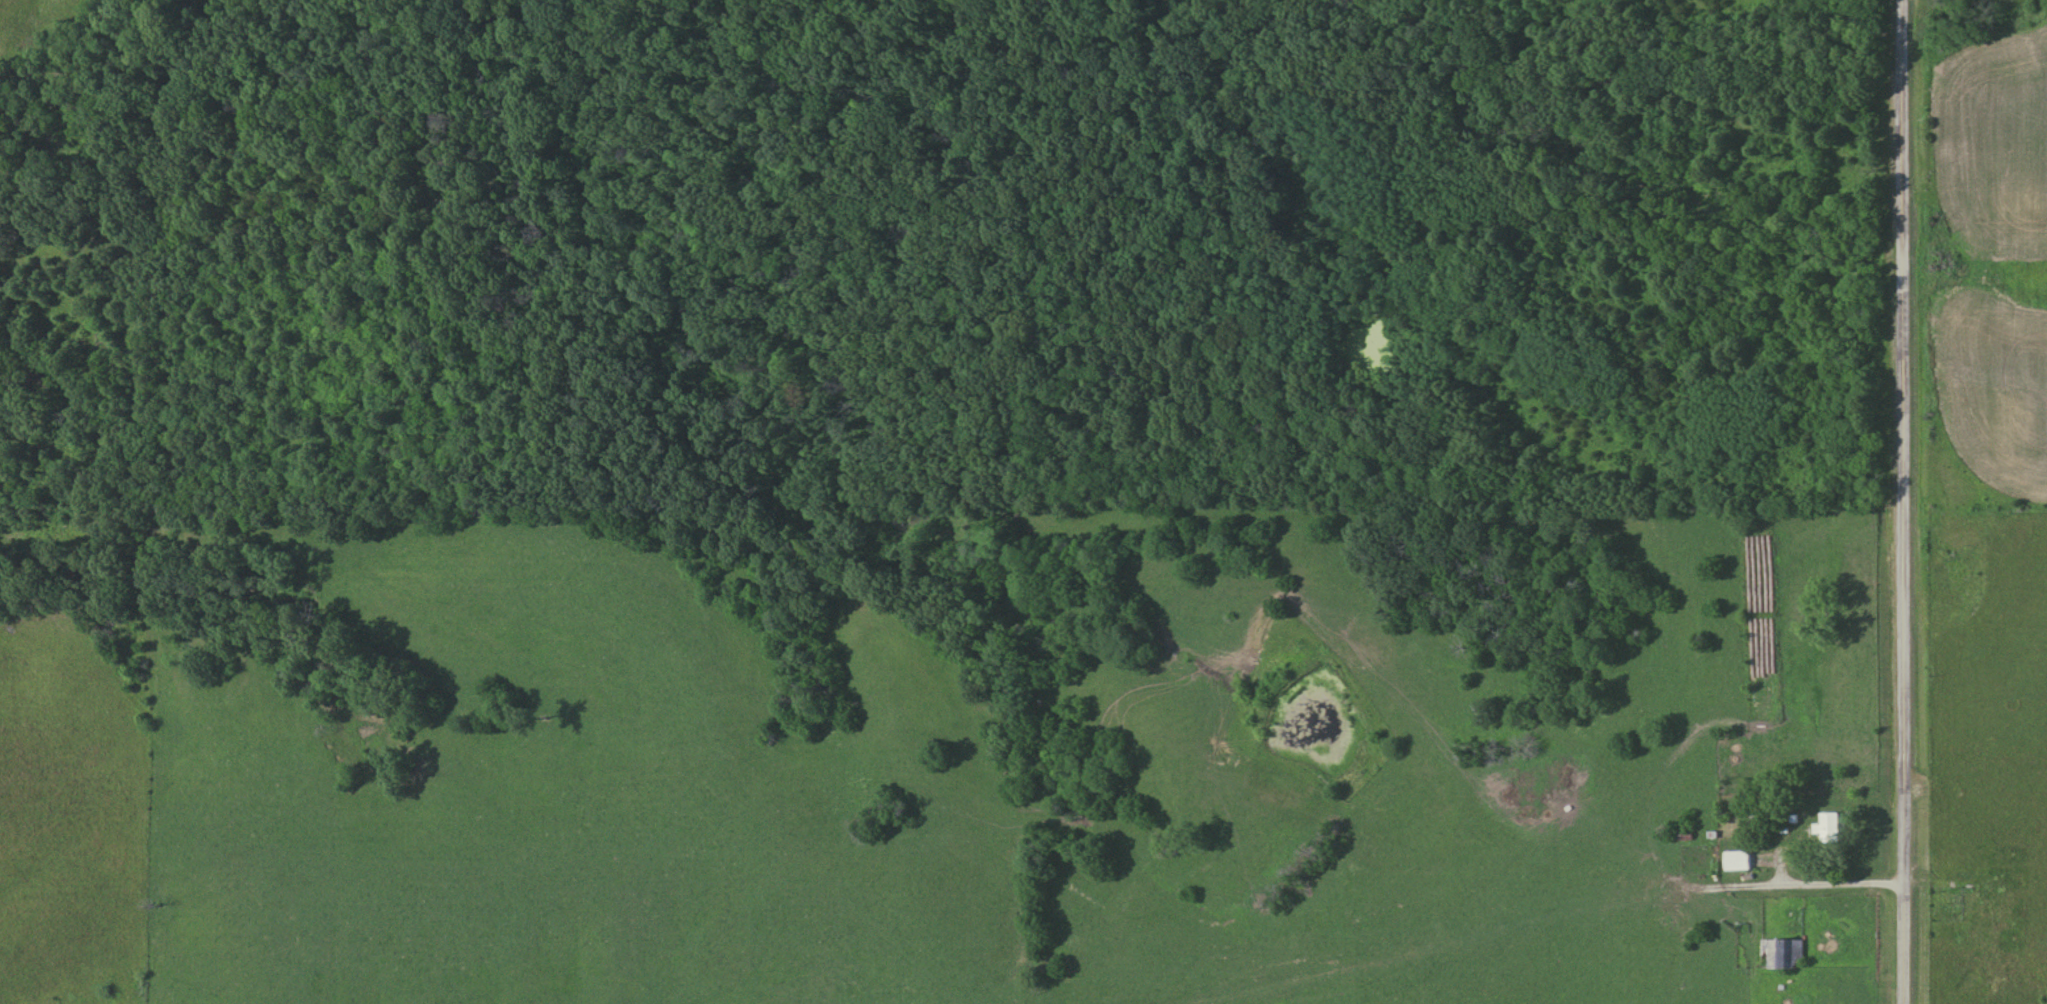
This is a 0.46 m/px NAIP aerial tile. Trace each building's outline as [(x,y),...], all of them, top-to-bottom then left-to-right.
[(1837,814),(1820,814),(1820,826),(1812,826),(1812,835),(1820,835),(1820,844),(1837,844),(1837,814)] [(1724,871),(1748,871),(1748,852),(1724,852),(1724,871)] [(1802,970),(1802,942),(1760,942),(1760,970),(1802,970)]
